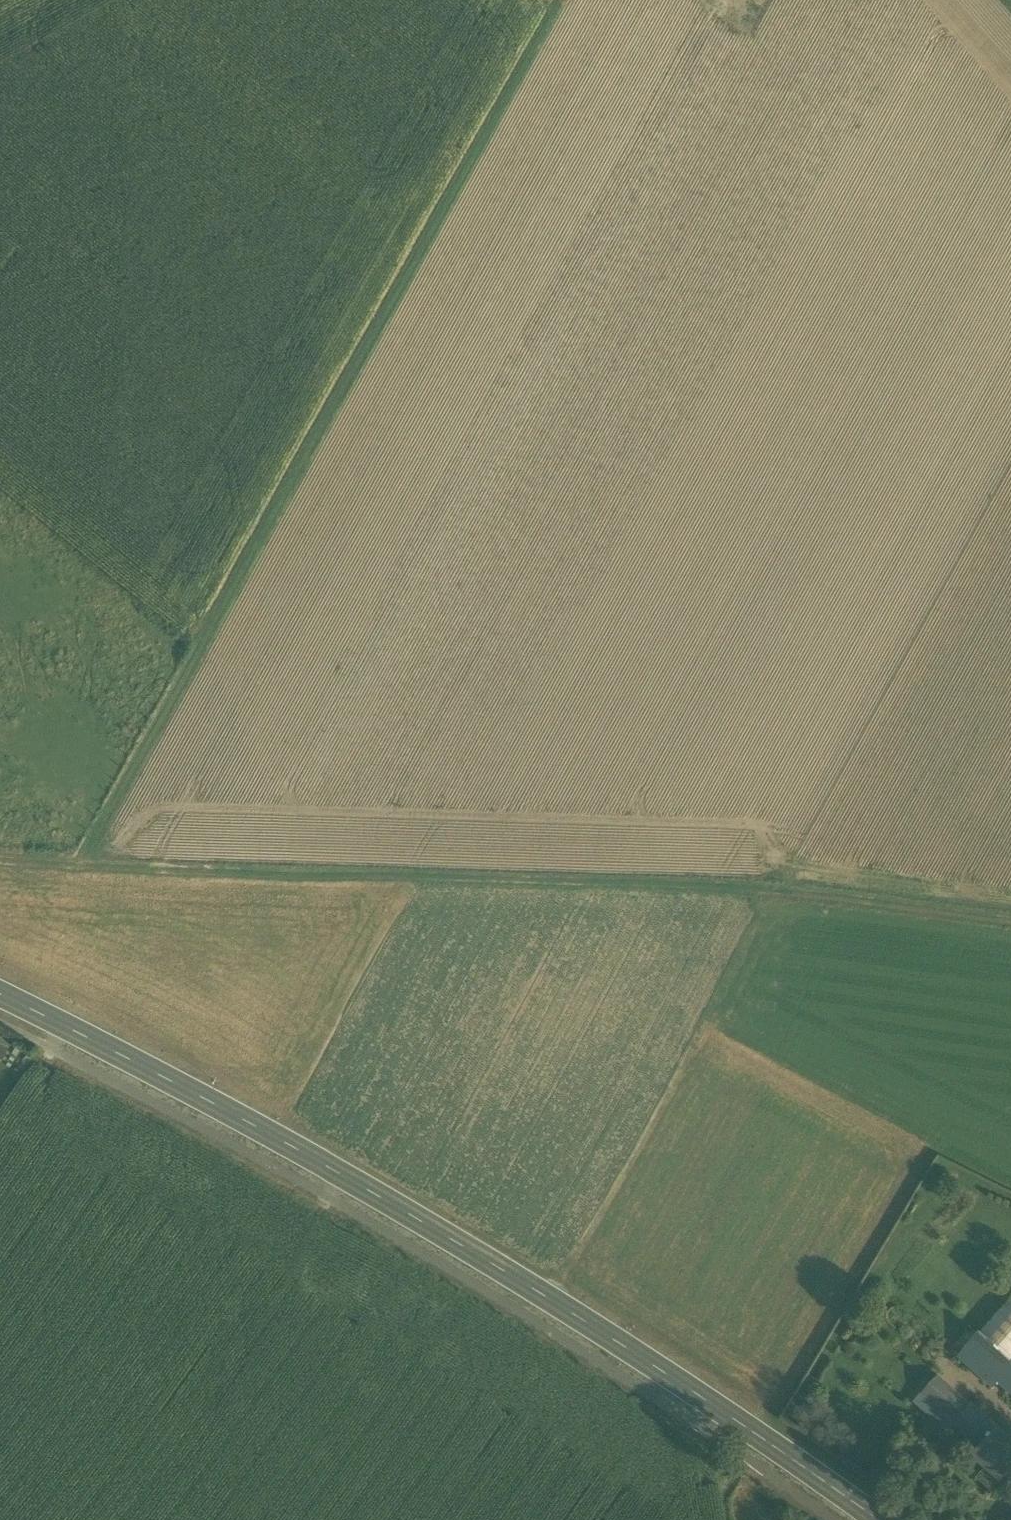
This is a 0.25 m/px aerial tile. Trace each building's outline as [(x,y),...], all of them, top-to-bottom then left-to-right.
[(0,1046),(0,1060),(3,1061),(9,1050),(0,1046)] [(978,1335),(1010,1364),(1010,1297),(978,1335)] [(978,1335),(962,1352),(997,1383),(1010,1395),(1010,1364),(978,1335)] [(997,1383),(962,1352),(957,1358),(992,1389),(997,1383)] [(914,1403),(949,1433),(956,1425),(955,1424),(971,1406),(938,1377),(914,1403)] [(973,1435),(984,1445),(996,1432),(997,1433),(1006,1442),(1008,1440),(971,1406),(955,1424),(956,1425),(970,1438),(973,1435)] [(1006,1442),(997,1433),(996,1432),(984,1445),(981,1448),(973,1457),(974,1458),(987,1469),(979,1479),(992,1489),(1000,1480),(1001,1481),(1001,1482),(1002,1483),(1010,1472),(1010,1446),(1006,1442)] [(970,1438),(981,1448),(984,1445),(973,1435),(970,1438)]
